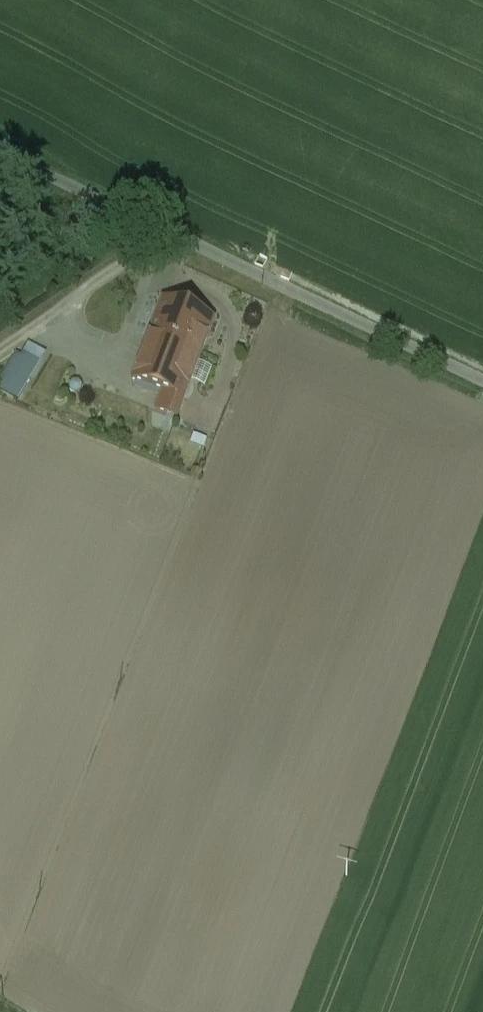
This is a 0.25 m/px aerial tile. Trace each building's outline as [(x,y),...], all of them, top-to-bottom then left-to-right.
[(212,320),(163,301),(133,380),(163,390),(155,410),(175,417),(212,320)] [(24,390),(45,354),(27,343),(5,379),(24,390)]
